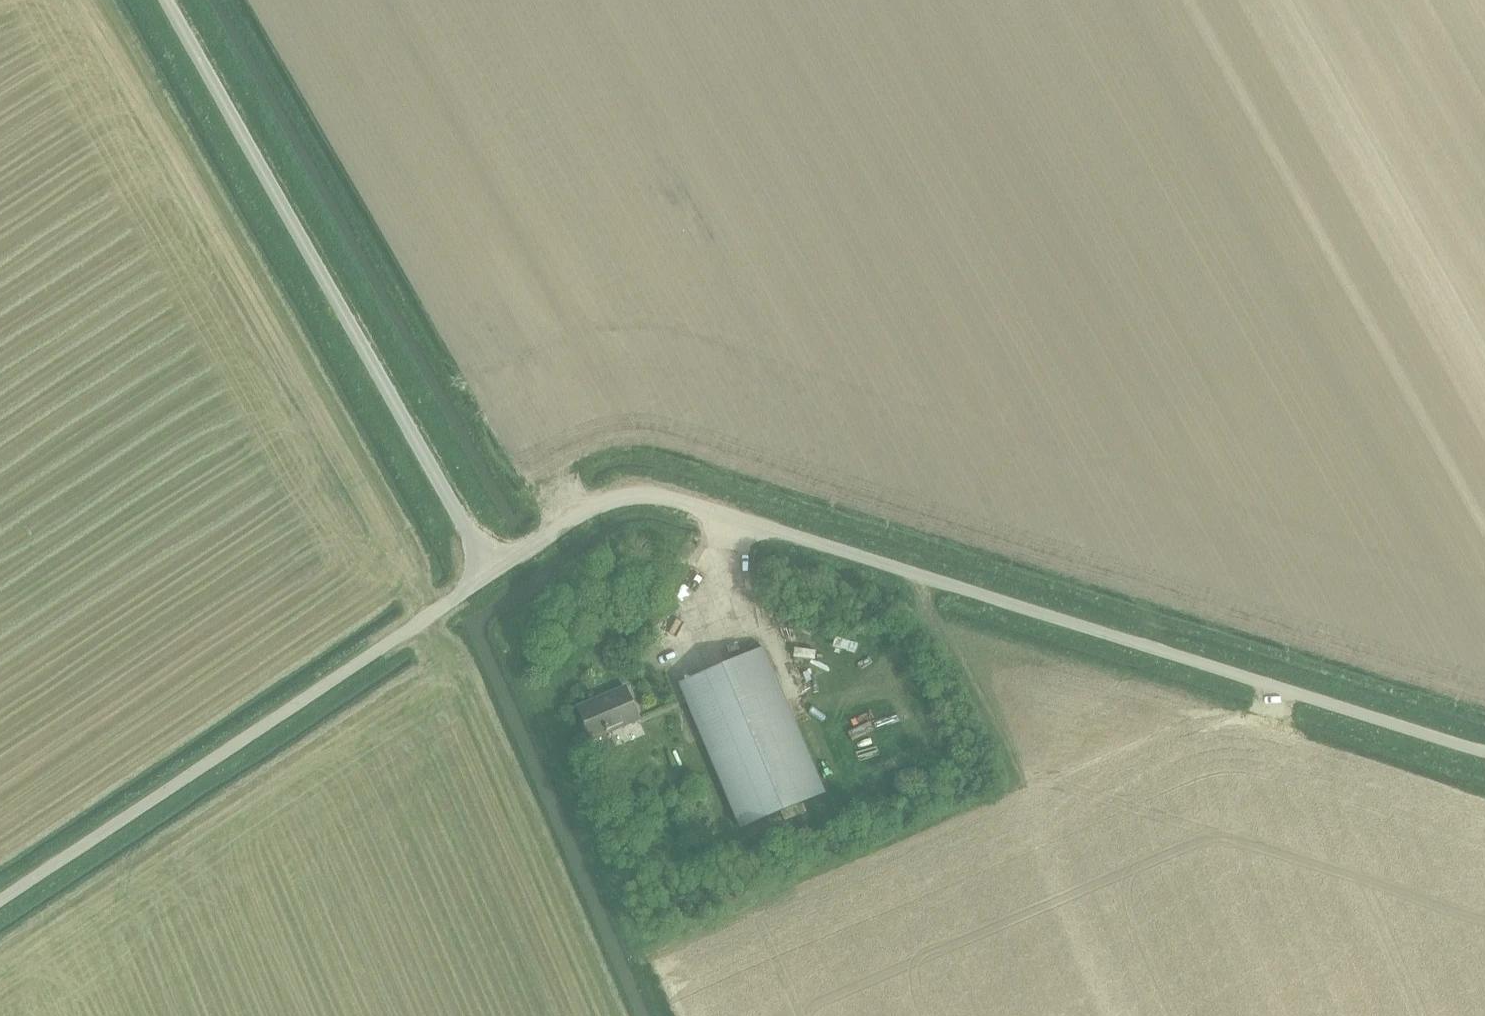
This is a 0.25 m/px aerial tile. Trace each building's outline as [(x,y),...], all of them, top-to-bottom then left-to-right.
[(823,791),(763,648),(679,683),(739,826),(823,791)] [(591,740),(639,720),(625,687),(577,707),(591,740)]
